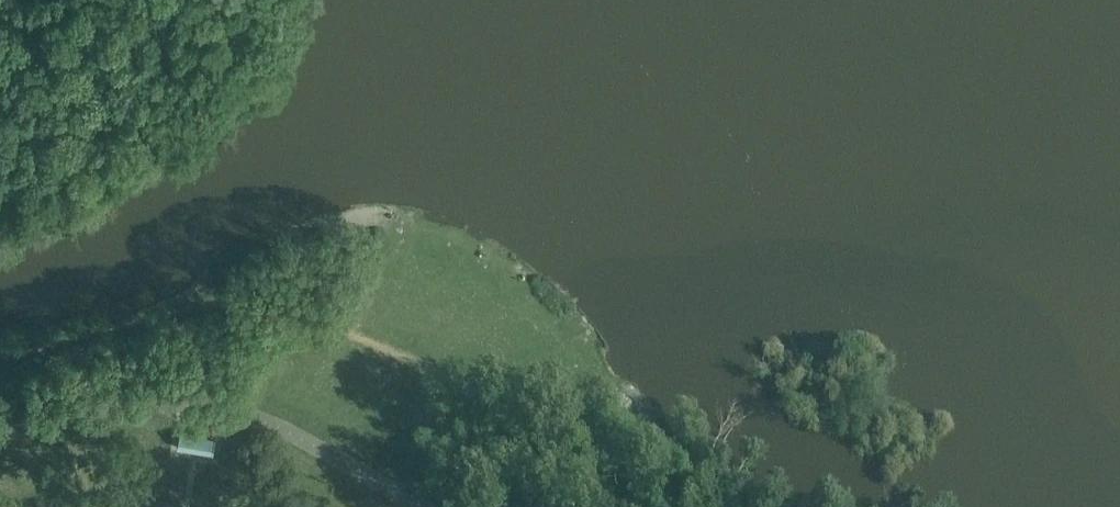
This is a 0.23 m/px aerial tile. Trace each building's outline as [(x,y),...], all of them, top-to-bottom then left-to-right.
[(215,436),(179,430),(177,446),(213,452),(215,436)]
